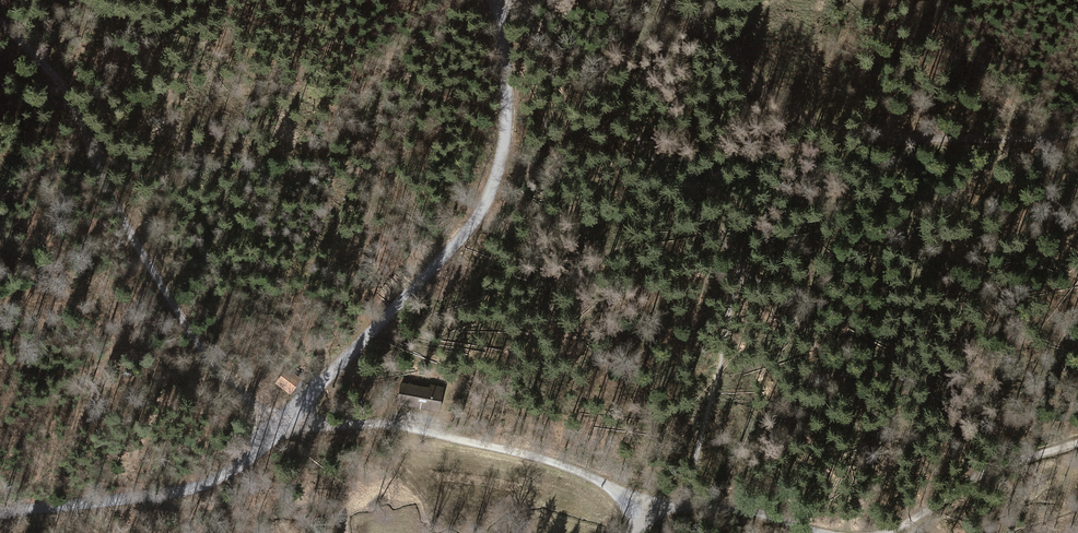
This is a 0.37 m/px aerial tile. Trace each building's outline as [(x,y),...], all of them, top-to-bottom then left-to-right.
[(303,379),(287,368),(275,383),(291,395),(303,379)] [(429,388),(401,383),(397,403),(439,411),(444,387),(430,385),(429,388)]
